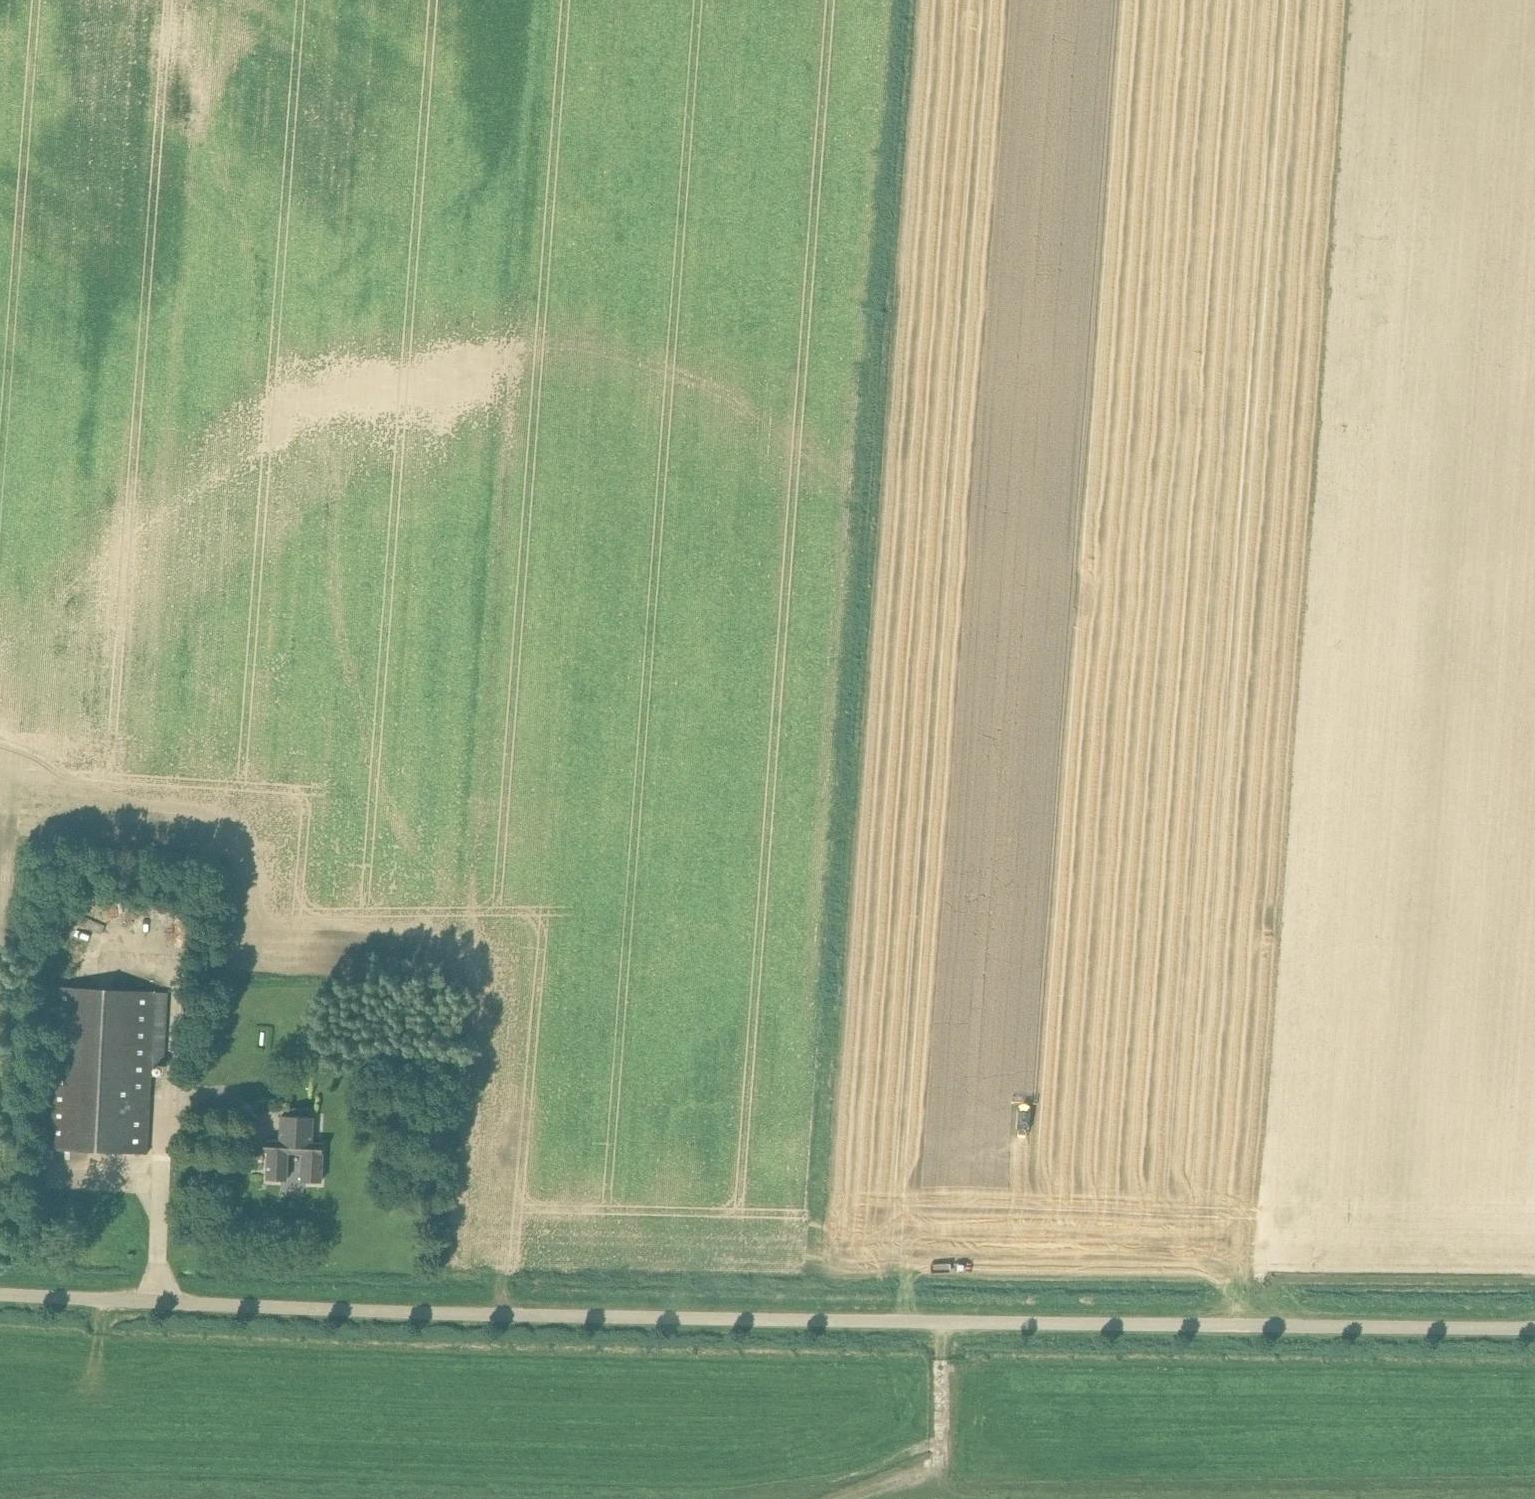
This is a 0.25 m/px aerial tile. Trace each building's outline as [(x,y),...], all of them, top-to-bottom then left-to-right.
[(54,988),(46,1149),(147,1154),(152,1064),(164,1065),(168,994),(54,988)] [(269,1141),(268,1160),(267,1180),(286,1181),(288,1152),(303,1153),(302,1181),(321,1182),(323,1144),(311,1143),(313,1117),(282,1115),(280,1142),(269,1141)]
